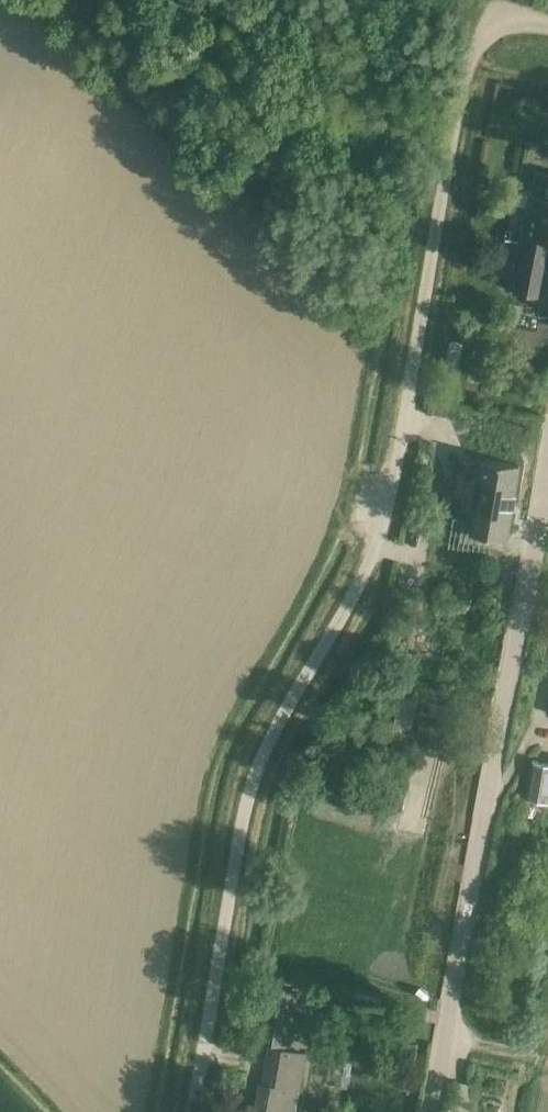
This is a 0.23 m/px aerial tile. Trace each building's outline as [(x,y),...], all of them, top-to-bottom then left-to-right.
[(235,2),(253,9),(257,0),(236,0),(235,2)] [(527,294),(540,296),(547,250),(547,174),(537,172),(535,183),(542,185),(540,194),(521,191),(519,206),(528,208),(524,232),(523,232),(512,291),(527,294)] [(527,458),(491,452),(488,470),(481,470),(477,492),(485,494),(479,522),(478,529),(514,536),(516,529),(527,458)] [(392,742),(406,746),(413,716),(429,719),(433,703),(403,696),(392,742)] [(547,800),(547,764),(533,761),(526,796),(547,800)] [(282,979),(280,989),(273,987),(264,1039),(290,1044),(299,993),(310,995),(312,985),(282,979)] [(275,1048),(275,1049),(276,1049),(269,1085),(263,1084),(258,1111),(295,1111),(298,1091),(300,1091),(307,1054),(275,1048)] [(335,1066),(333,1078),(336,1079),(335,1086),(348,1088),(353,1062),(339,1060),(338,1067),(335,1066)]
